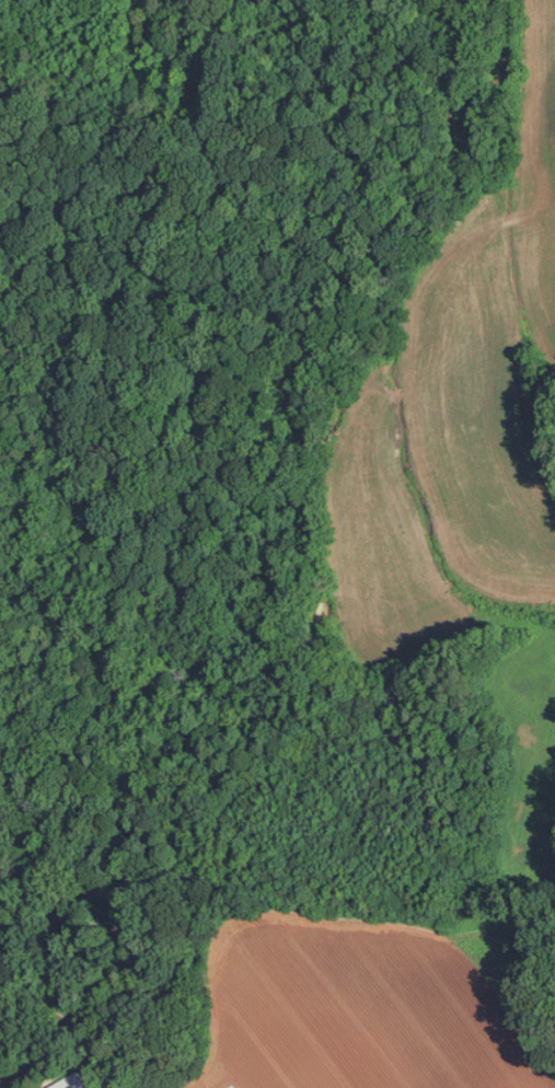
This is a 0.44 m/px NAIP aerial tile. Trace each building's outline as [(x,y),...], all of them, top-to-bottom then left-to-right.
[(51,1087),(90,1087),(82,1070),(50,1084),(51,1087)]
